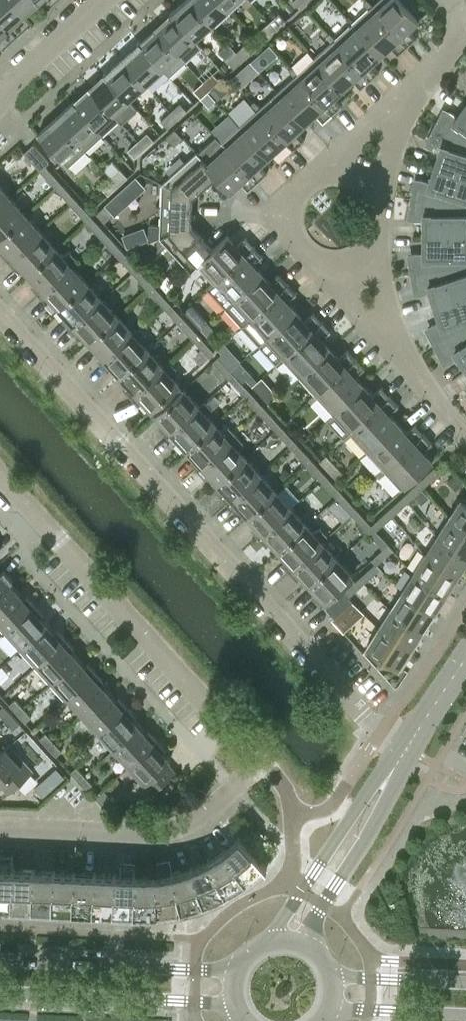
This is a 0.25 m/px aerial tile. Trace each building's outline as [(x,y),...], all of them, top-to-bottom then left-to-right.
[(6,27),(7,26),(22,13),(10,0),(0,0),(0,21),(6,27)] [(22,13),(36,0),(10,0),(22,13)] [(212,23),(191,0),(183,0),(169,13),(171,15),(173,14),(195,39),(212,23)] [(229,8),(222,0),(191,0),(212,23),(229,8)] [(238,0),(222,0),(229,8),(238,0)] [(371,5),(407,46),(417,37),(409,28),(419,19),(401,0),(376,0),(371,5)] [(398,54),(407,46),(371,5),(352,22),(380,54),(390,45),(398,54)] [(269,20),(276,28),(286,19),(279,12),(269,20)] [(173,14),(171,15),(156,29),(186,61),(202,46),(195,39),(173,14)] [(267,37),(276,28),(269,20),(260,29),(267,37)] [(9,29),(7,26),(6,27),(0,21),(0,37),(9,29)] [(371,62),(380,54),(352,22),(333,39),(370,79),(379,71),(371,62)] [(170,76),(186,61),(156,29),(141,42),(140,43),(163,68),(170,76)] [(360,88),(370,79),(333,39),(315,56),(343,87),(352,79),(360,88)] [(146,84),(163,68),(140,43),(141,42),(139,40),(121,56),(146,84)] [(246,41),(237,50),(243,58),(253,49),(246,41)] [(234,67),(243,58),(237,50),(227,59),(234,67)] [(129,99),(146,84),(121,56),(103,72),(106,75),(107,74),(129,99)] [(334,96),(343,87),(315,56),(296,73),(332,113),(342,105),(334,96)] [(213,72),(203,80),(210,88),(220,79),(213,72)] [(238,72),(232,77),(241,87),(246,82),(238,72)] [(323,122),(332,113),(296,73),(277,90),(305,121),(315,113),(323,122)] [(107,74),(106,75),(91,88),(113,113),(118,119),(121,122),(137,108),(129,99),(107,74)] [(210,88),(203,80),(193,89),(200,97),(201,96),(208,90),(210,88)] [(118,119),(113,113),(91,88),(76,102),(75,103),(103,134),(118,119)] [(201,96),(200,97),(204,101),(208,105),(215,99),(208,90),(201,96)] [(296,130),(305,121),(277,90),(258,107),(295,147),(304,139),(296,130)] [(86,149),(103,134),(75,103),(76,102),(73,100),(56,116),(86,149)] [(180,102),(170,110),(177,118),(187,109),(180,102)] [(457,115),(450,110),(442,111),(435,125),(465,141),(465,102),(457,115)] [(285,156),(295,147),(258,107),(240,124),(268,155),(277,147),(285,156)] [(177,118),(170,110),(161,119),(168,127),(177,118)] [(68,165),(86,149),(56,116),(38,132),(68,165)] [(259,164),(268,155),(240,124),(221,141),(257,181),(267,173),(259,164)] [(434,165),(465,175),(465,141),(435,125),(427,139),(431,147),(439,150),(434,165)] [(167,135),(175,144),(184,136),(176,127),(167,135)] [(147,131),(137,140),(144,148),(154,139),(147,131)] [(248,190),(257,181),(221,141),(219,143),(216,140),(214,136),(198,151),(203,157),(202,158),(217,174),(216,175),(230,190),(240,181),(248,190)] [(135,157),(144,148),(137,140),(128,149),(135,157)] [(24,151),(40,169),(45,164),(45,165),(49,161),(33,143),(24,151)] [(192,196),(216,175),(217,174),(202,158),(203,157),(198,151),(197,150),(162,182),(192,196)] [(60,181),(45,165),(45,164),(40,169),(55,186),(60,181)] [(434,165),(429,180),(421,178),(414,181),(411,197),(465,206),(465,175),(434,165)] [(121,168),(111,177),(118,185),(128,176),(121,168)] [(139,173),(106,200),(115,211),(148,185),(139,173)] [(108,193),(118,185),(111,177),(101,186),(108,193)] [(76,198),(60,181),(55,186),(71,203),(76,198)] [(162,182),(159,236),(191,224),(192,196),(162,182)] [(10,196),(0,185),(0,205),(10,196)] [(10,196),(0,205),(0,236),(25,213),(10,196)] [(423,235),(465,235),(465,206),(411,197),(409,213),(415,219),(423,219),(423,235)] [(91,215),(76,198),(71,203),(86,220),(91,215)] [(104,221),(113,213),(105,204),(96,212),(104,221)] [(9,259),(41,230),(25,213),(0,236),(0,242),(6,249),(5,250),(4,254),(9,259)] [(106,232),(91,215),(86,220),(101,237),(106,232)] [(191,271),(198,264),(197,263),(213,249),(212,248),(191,224),(159,236),(191,271)] [(144,226),(123,234),(127,246),(148,238),(144,226)] [(56,247),(41,230),(9,259),(13,264),(17,264),(19,263),(28,272),(56,247)] [(122,249),(106,232),(101,237),(117,254),(122,249)] [(227,234),(212,248),(213,249),(197,263),(198,264),(214,282),(254,245),(246,236),(237,244),(227,234)] [(423,235),(423,251),(415,251),(409,257),(411,273),(465,264),(465,235),(423,235)] [(263,255),(254,245),(214,282),(208,288),(225,306),(262,272),(254,263),(263,255)] [(35,288),(39,293),(71,264),(77,258),(70,250),(63,254),(56,247),(28,272),(37,282),(35,284),(35,288)] [(137,266),(122,249),(117,254),(132,271),(137,266)] [(87,281),(71,264),(39,293),(43,297),(48,298),(49,296),(58,306),(87,281)] [(435,305),(465,295),(465,264),(411,273),(414,289),(421,293),(429,290),(435,305)] [(153,283),(137,266),(132,271),(148,288),(153,283)] [(271,281),(262,272),(225,306),(242,325),(288,283),(279,273),(271,281)] [(168,292),(177,284),(169,275),(160,283),(168,292)] [(66,322),(70,327),(102,298),(87,281),(58,306),(67,316),(66,318),(66,322)] [(168,300),(153,283),(148,288),(163,305),(168,300)] [(297,292),(288,283),(242,325),(259,344),(296,310),(288,300),(297,292)] [(435,345),(465,329),(465,295),(435,305),(440,321),(432,323),(428,331),(435,345)] [(80,330),(89,340),(117,315),(102,298),(70,327),(74,331),(79,332),(80,330)] [(183,317),(168,300),(163,305),(178,321),(183,317)] [(191,303),(184,310),(189,316),(197,309),(191,303)] [(276,363),(282,357),(322,320),(314,311),(305,319),(296,310),(259,344),(276,363)] [(96,356),(100,361),(133,332),(117,315),(89,340),(98,350),(97,351),(96,356)] [(178,321),(194,338),(199,334),(183,317),(178,321)] [(282,357),(299,376),(330,347),(322,338),(331,330),(322,320),(282,357)] [(111,364),(120,374),(148,348),(141,341),(146,334),(139,326),(133,332),(100,361),(105,365),(109,365),(111,364)] [(435,345),(442,359),(451,360),(457,355),(465,367),(465,329),(435,345)] [(214,351),(199,334),(194,338),(209,356),(214,351)] [(299,376),(316,394),(356,358),(347,348),(339,356),(330,347),(299,376)] [(127,390),(131,394),(163,365),(148,348),(120,374),(129,384),(127,385),(127,390)] [(229,378),(234,373),(218,355),(213,360),(229,378)] [(365,367),(356,358),(316,394),(333,413),(364,384),(356,375),(365,367)] [(169,360),(163,365),(131,394),(135,399),(140,399),(141,398),(151,408),(179,383),(172,375),(177,368),(169,360)] [(229,378),(244,394),(249,390),(234,373),(229,378)] [(262,377),(252,385),(268,403),(277,394),(262,377)] [(372,394),(364,384),(333,413),(327,419),(344,437),(350,432),(390,395),(381,386),(372,394)] [(167,434),(199,405),(183,387),(155,413),(165,424),(163,425),(163,429),(167,434)] [(265,407),(249,390),(244,394),(260,411),(265,407)] [(350,432),(367,450),(398,422),(390,413),(399,405),(390,395),(350,432)] [(177,438),(186,448),(214,422),(208,415),(212,408),(205,400),(199,405),(167,434),(171,439),(176,439),(177,438)] [(265,407),(260,411),(275,428),(280,423),(265,407)] [(198,468),(236,433),(228,425),(221,429),(214,422),(186,448),(195,457),(194,459),(193,463),(198,468)] [(367,450),(384,469),(424,432),(415,423),(406,431),(398,422),(367,450)] [(280,423),(275,428),(290,445),(295,440),(280,423)] [(432,442),(424,432),(384,469),(401,488),(433,460),(424,450),(432,442)] [(217,481),(245,455),(238,448),(243,441),(236,433),(198,468),(202,472),(206,472),(208,471),(217,481)] [(295,440),(290,445),(305,462),(310,457),(295,440)] [(326,454),(320,460),(328,469),(334,463),(326,454)] [(224,497),(228,502),(260,472),(245,455),(217,481),(226,491),(224,492),(224,497)] [(310,457),(305,462),(321,479),(326,474),(310,457)] [(435,466),(419,480),(424,486),(440,471),(435,466)] [(238,505),(248,515),(276,489),(260,472),(228,502),(233,506),(237,506),(238,505)] [(321,479),(336,496),(341,491),(326,474),(321,479)] [(453,475),(448,480),(455,488),(461,483),(453,475)] [(419,480),(403,495),(407,500),(424,486),(419,480)] [(422,488),(415,495),(421,502),(429,495),(422,488)] [(255,531),(259,536),(291,506),(276,489),(248,515),(257,525),(255,526),(255,531)] [(356,508),(341,491),(336,496),(351,513),(356,508)] [(391,515),(407,500),(403,495),(387,510),(391,515)] [(336,496),(327,503),(343,520),(351,513),(336,496)] [(448,517),(465,528),(465,498),(464,496),(462,499),(461,498),(448,517)] [(269,539),(278,549),(306,523),(291,506),(259,536),(263,540),(268,540),(269,539)] [(351,513),(366,529),(371,524),(356,508),(351,513)] [(371,524),(375,529),(391,515),(387,510),(371,524)] [(437,535),(465,554),(465,528),(448,517),(437,535)] [(286,565),(290,569),(321,540),(327,534),(320,527),(313,530),(306,523),(278,549),(287,559),(286,560),(286,565)] [(375,529),(371,524),(366,529),(382,547),(387,542),(375,529)] [(465,560),(465,554),(437,535),(425,553),(460,575),(465,567),(464,564),(465,560)] [(300,573),(309,583),(337,557),(321,540),(290,569),(294,574),(299,574),(300,573)] [(371,557),(375,561),(376,563),(377,563),(393,548),(387,542),(382,547),(371,557)] [(425,553),(414,571),(446,592),(451,584),(454,583),(460,575),(425,553)] [(353,574),(337,557),(309,583),(318,592),(316,594),(316,598),(321,604),(353,574)] [(375,561),(359,576),(364,581),(380,567),(377,563),(376,563),(375,561)] [(16,589),(10,582),(13,579),(4,569),(0,572),(0,604),(16,589)] [(446,592),(414,571),(402,590),(436,612),(441,604),(441,600),(446,592)] [(359,576),(343,590),(348,596),(364,581),(359,576)] [(4,631),(35,603),(27,593),(23,597),(16,589),(0,604),(0,626),(4,631)] [(352,600),(348,596),(343,590),(326,607),(334,616),(352,600)] [(402,590),(390,608),(423,628),(428,620),(431,620),(436,612),(402,590)] [(35,603),(4,631),(20,647),(47,623),(40,616),(44,612),(35,603)] [(390,608),(379,626),(413,648),(418,640),(417,637),(423,628),(390,608)] [(20,647),(35,664),(66,637),(57,627),(54,630),(47,623),(20,647)] [(408,656),(413,648),(379,626),(367,645),(368,646),(367,649),(380,657),(382,655),(399,665),(405,657),(408,656)] [(66,637),(35,664),(50,681),(77,657),(71,649),(74,646),(66,637)] [(50,681),(51,681),(66,698),(96,670),(88,661),(84,664),(77,657),(50,681)] [(96,670),(66,698),(81,715),(108,691),(101,683),(105,680),(96,670)] [(108,691),(81,715),(96,732),(127,704),(118,695),(115,698),(108,691)] [(9,703),(17,712),(23,706),(15,698),(9,703)] [(127,704),(96,732),(112,749),(139,724),(132,717),(136,714),(127,704)] [(5,719),(11,713),(3,705),(0,708),(0,713),(5,719)] [(31,715),(23,706),(17,712),(25,721),(31,715)] [(19,722),(11,713),(5,719),(14,728),(19,722)] [(112,749),(127,766),(158,738),(149,729),(145,732),(139,724),(112,749)] [(40,737),(48,746),(54,740),(46,731),(40,737)] [(158,738),(127,766),(151,792),(175,770),(167,761),(170,759),(163,751),(166,748),(158,738)] [(54,740),(48,746),(56,754),(62,749),(54,740)] [(0,752),(0,783),(9,792),(33,770),(9,744),(0,752)] [(70,771),(79,779),(84,774),(76,765),(70,771)] [(56,767),(51,772),(58,781),(64,776),(56,767)] [(93,783),(84,774),(79,779),(87,788),(93,783)] [(94,797),(104,807),(109,802),(99,791),(94,797)] [(240,836),(224,848),(247,882),(267,866),(240,836)] [(247,882),(224,848),(208,858),(227,894),(247,882)] [(208,858),(191,865),(205,904),(227,894),(208,858)] [(205,904),(191,865),(173,870),(182,910),(205,904)] [(11,908),(13,867),(0,867),(0,908),(11,908)] [(11,908),(32,909),(34,868),(13,867),(11,908)] [(32,909),(52,910),(54,869),(34,868),(32,909)] [(52,910),(73,911),(74,870),(54,869),(52,910)] [(73,911),(93,912),(95,871),(74,870),(73,911)] [(173,870),(155,873),(158,914),(182,910),(173,870)] [(93,912),(114,913),(116,872),(95,871),(93,912)] [(114,913),(134,914),(136,873),(116,872),(114,913)] [(155,873),(136,873),(134,914),(158,914),(155,873)]
